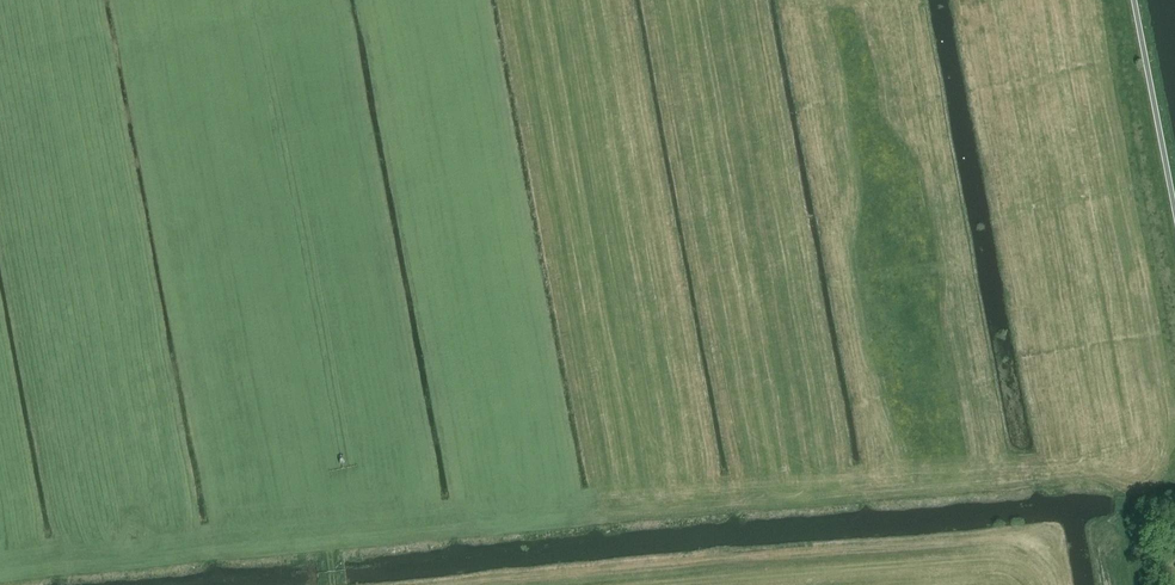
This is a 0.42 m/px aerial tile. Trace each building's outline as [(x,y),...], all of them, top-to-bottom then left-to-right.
[(1157,521),(1159,539),(1174,537),(1174,519),(1157,521)]
